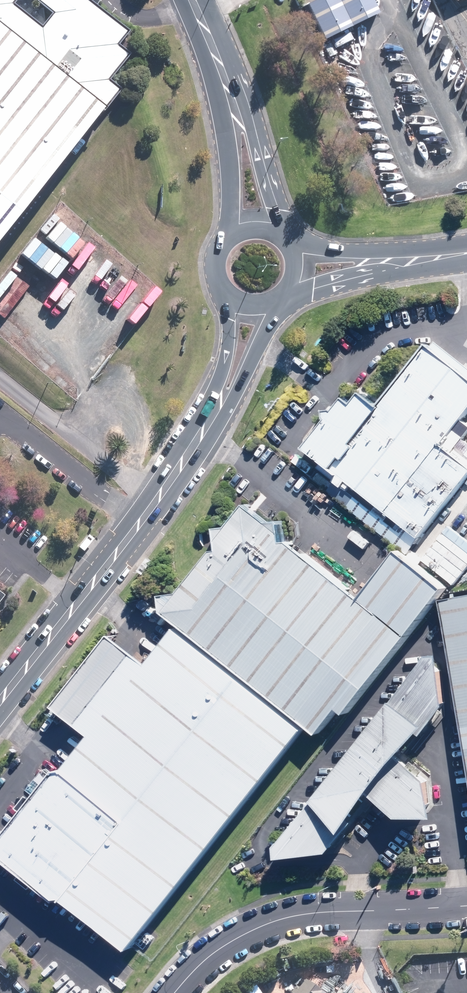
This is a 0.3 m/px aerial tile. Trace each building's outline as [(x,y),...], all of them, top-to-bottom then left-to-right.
[(89,0),(36,0),(53,14),(42,27),(12,3),(14,0),(0,0),(0,239),(119,90),(107,80),(127,55),(117,47),(129,32),(96,5),(89,0)] [(296,8),(316,48),(372,20),(362,0),(311,0),(296,8)] [(420,536),(466,478),(466,464),(442,445),(448,437),(466,413),(466,373),(463,371),(429,344),(380,405),(365,393),(356,404),(347,397),(307,447),(420,536)] [(166,611),(321,733),(341,708),(349,713),(448,587),(401,550),(382,574),(363,598),(291,541),(285,541),(283,520),(269,521),(248,504),(231,527),(219,528),(220,549),(215,550),(184,591),(165,594),(166,611)] [(456,603),(445,616),(452,653),(463,708),(466,728),(466,601),(456,603)] [(130,947),(304,731),(178,627),(151,664),(137,653),(127,666),(115,680),(102,696),(90,711),(80,723),(93,732),(67,768),(60,767),(0,844),(0,850),(60,897),(68,896),(130,947)] [(59,706),(80,723),(90,711),(102,696),(115,680),(127,666),(137,653),(114,634),(59,706)] [(430,654),(393,700),(432,724),(449,704),(444,652),(430,654)] [(403,755),(432,724),(393,700),(353,751),(385,775),(403,755)] [(316,798),(348,832),(373,793),(385,775),(353,751),(316,798)] [(385,775),(373,793),(400,816),(440,816),(431,775),(403,755),(385,775)] [(332,852),(348,832),(316,798),(280,844),(282,857),(332,852)] [(303,979),(293,992),(322,992),(303,979)]
